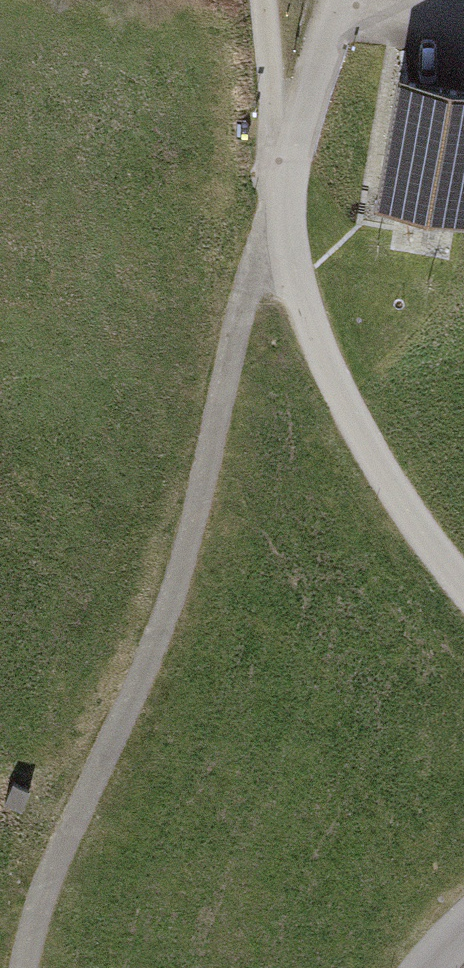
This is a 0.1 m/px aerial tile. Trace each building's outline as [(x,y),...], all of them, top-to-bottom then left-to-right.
[(405,81),(386,201),(463,214),(463,91),(405,81)] [(30,787),(11,780),(3,801),(22,808),(30,787)]
